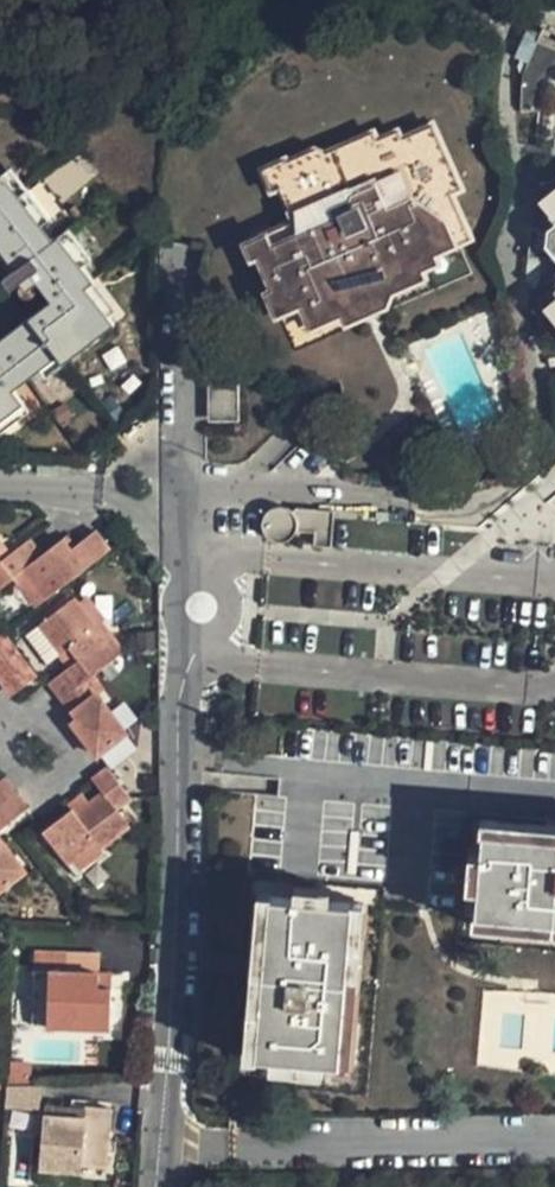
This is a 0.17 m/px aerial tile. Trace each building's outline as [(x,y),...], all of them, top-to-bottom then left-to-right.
[(549,28),(527,73),(524,111),(548,113),(542,163),(554,178),(554,31),(549,28)] [(284,190),(293,213),(309,206),(296,175),(320,164),(323,170),(371,149),(375,159),(392,152),(396,162),(434,146),(452,189),(442,193),(458,230),(436,239),(439,246),(422,254),(425,260),(407,268),(411,278),(378,292),(383,301),(358,312),(354,302),(338,310),(322,317),(311,293),(295,300),(290,290),(275,297),(271,287),(265,290),(279,323),(303,312),(314,336),(345,323),(349,332),(363,326),(376,320),(378,320),(386,316),(394,313),(400,297),(415,291),(435,282),(431,275),(447,267),(443,259),(463,250),(461,247),(474,240),(456,197),(465,192),(436,127),(405,141),(402,134),(380,144),(375,135),(364,140),(327,156),(319,151),(290,164),(289,161),(267,172),(277,194),(284,190)] [(271,287),(275,297),(290,290),(295,300),(311,293),(322,317),(338,310),(354,302),(358,312),(383,301),(378,292),(411,278),(407,268),(425,260),(422,254),(439,246),(436,239),(458,230),(442,193),(452,189),(434,146),(396,162),(392,152),(375,159),(371,149),(323,170),(320,164),(296,175),(309,206),(293,213),(291,214),(296,225),(300,236),(279,245),(258,255),(261,263),(271,287)] [(82,156),(47,178),(60,198),(95,177),(82,156)] [(46,214),(13,169),(4,176),(37,220),(46,214)] [(24,260),(15,267),(1,276),(9,287),(19,279),(27,290),(31,287),(41,280),(60,308),(51,314),(0,353),(0,417),(22,400),(13,388),(41,367),(57,355),(65,365),(116,324),(106,311),(85,282),(92,276),(81,261),(61,234),(52,240),(37,220),(4,176),(0,179),(0,229),(24,260)] [(245,245),(254,266),(261,263),(258,255),(279,245),(300,236),(296,225),(274,235),(273,231),(245,245)] [(0,229),(0,247),(15,267),(24,260),(0,229)] [(89,254),(69,229),(61,234),(81,261),(89,254)] [(106,311),(114,305),(92,276),(85,282),(106,311)] [(44,305),(0,338),(0,353),(51,314),(60,308),(41,280),(31,287),(44,305)] [(545,310),(550,316),(543,322),(554,337),(554,302),(545,310)] [(41,367),(48,377),(65,365),(57,355),(41,367)] [(207,423),(235,423),(235,379),(211,379),(211,408),(207,408),(207,423)] [(30,410),(22,400),(0,417),(0,433),(30,410)] [(325,540),(327,511),(264,506),(261,535),(325,540)] [(14,579),(24,571),(46,600),(110,550),(95,531),(70,550),(62,539),(41,555),(29,540),(0,561),(0,590),(14,579)] [(24,571),(14,579),(36,607),(46,600),(24,571)] [(69,594),(45,613),(48,617),(73,599),(69,594)] [(105,620),(86,597),(78,603),(96,627),(101,623),(105,620)] [(40,624),(41,625),(62,654),(69,649),(78,660),(49,682),(76,717),(70,721),(97,756),(127,733),(98,696),(104,691),(93,677),(124,652),(101,623),(96,627),(78,603),(74,598),(73,599),(48,617),(40,624)] [(41,625),(25,636),(47,665),(62,654),(41,625)] [(0,631),(0,680),(11,694),(34,676),(0,631)] [(70,810),(42,832),(67,864),(72,861),(96,842),(100,848),(130,826),(117,808),(131,797),(108,768),(92,780),(103,794),(90,804),(76,814),(72,809),(70,810)] [(27,809),(3,778),(0,781),(0,830),(27,809)] [(90,804),(83,795),(68,807),(70,810),(72,809),(76,814),(90,804)] [(481,834),(474,916),(554,922),(554,840),(481,834)] [(25,872),(0,839),(0,840),(0,891),(25,872)] [(100,848),(96,842),(72,861),(78,869),(103,851),(100,848)] [(351,908),(267,901),(254,1061),(338,1068),(351,908)] [(106,952),(38,951),(36,1025),(113,1027),(115,987),(104,986),(106,952)] [(115,987),(116,972),(105,972),(104,986),(115,987)] [(14,1098),(39,1097),(38,1083),(14,1084),(14,1098)] [(88,1106),(74,1105),(73,1116),(87,1117),(88,1106)] [(46,1114),(42,1168),(83,1170),(83,1164),(110,1165),(114,1109),(88,1106),(87,1117),(73,1116),(46,1114)]
